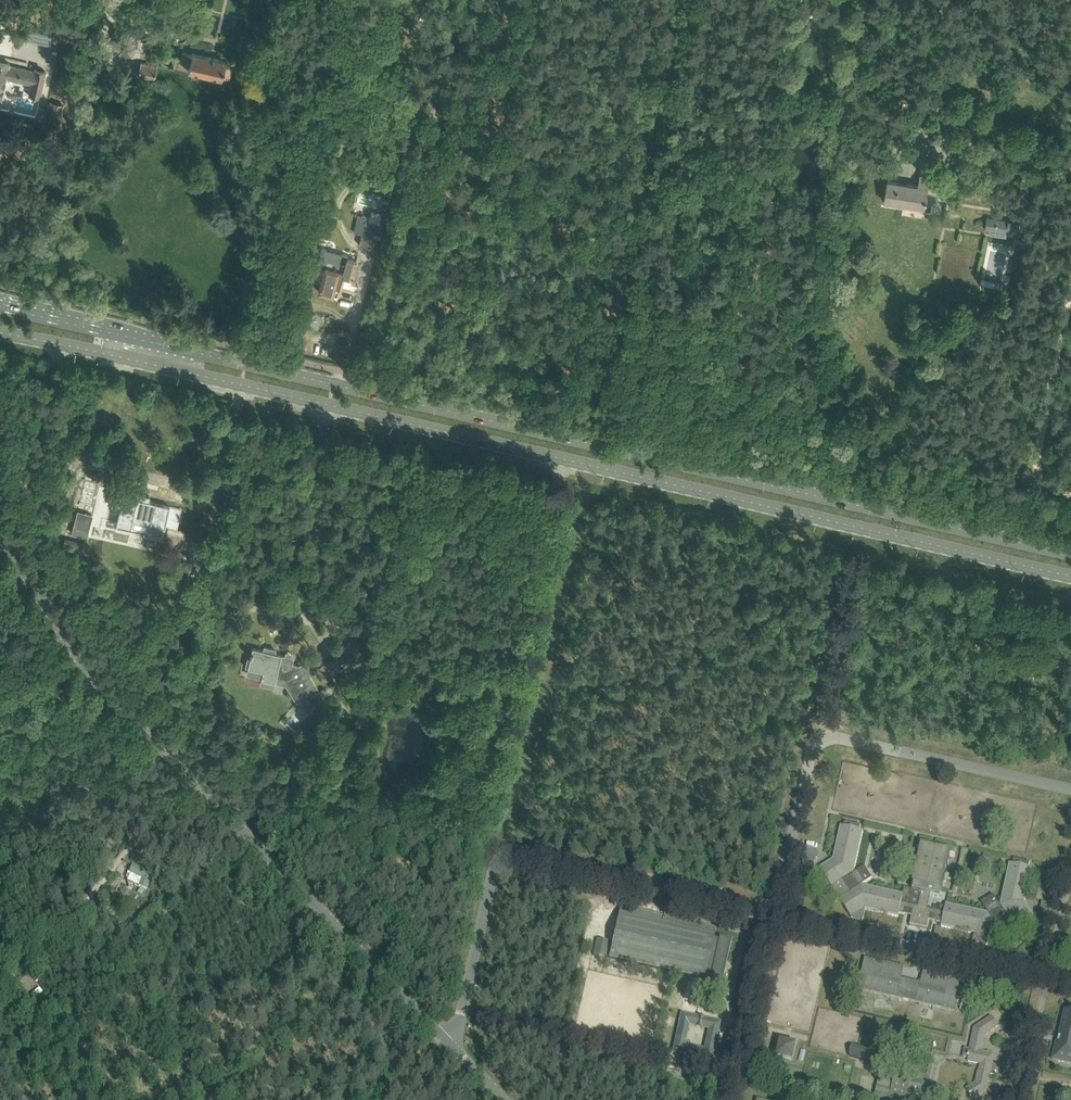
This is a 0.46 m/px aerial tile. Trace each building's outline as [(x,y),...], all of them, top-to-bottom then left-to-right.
[(141,62),(138,75),(138,76),(154,79),(160,54),(152,52),(151,51),(150,53),(151,53),(148,64),(141,62)] [(188,71),(207,75),(222,78),(222,76),(229,78),(232,66),(225,65),(226,59),(193,52),(192,53),(183,51),(181,61),(190,63),(188,71)] [(6,78),(31,84),(29,95),(40,97),(47,71),(35,68),(34,71),(9,65),(10,63),(0,60),(0,106),(6,78)] [(52,102),(48,119),(60,122),(64,105),(52,102)] [(916,113),(913,126),(919,128),(922,115),(916,113)] [(929,116),(926,129),(932,131),(935,118),(929,116)] [(331,157),(329,167),(336,168),(336,169),(347,171),(349,160),(338,158),(331,157)] [(898,203),(916,205),(925,207),(925,206),(926,206),(927,199),(928,199),(928,197),(927,197),(928,191),(944,193),(947,178),(920,173),(918,187),(889,182),(885,203),(886,203),(886,202),(897,204),(898,205),(898,203)] [(367,175),(365,187),(368,188),(367,193),(372,194),(375,176),(367,175)] [(360,234),(359,238),(361,239),(359,245),(378,250),(388,213),(382,212),(381,212),(379,222),(368,219),(364,218),(360,234)] [(987,217),(986,228),(990,229),(1007,231),(1019,233),(1020,222),(1009,221),(987,217)] [(1017,241),(1015,252),(1023,254),(1025,242),(1017,241)] [(320,256),(318,265),(325,267),(319,290),(334,294),(334,293),(339,294),(341,286),(344,276),(354,278),(357,267),(357,268),(359,261),(358,260),(358,258),(348,255),(348,253),(322,247),(320,255),(320,256)] [(119,515),(116,525),(118,526),(118,524),(131,527),(131,528),(133,519),(149,523),(164,526),(164,527),(165,528),(165,526),(176,529),(180,508),(170,506),(149,501),(149,502),(138,499),(138,496),(124,492),(121,507),(119,515)] [(78,511),(72,533),(86,536),(92,515),(78,511)] [(65,539),(63,547),(87,553),(89,545),(65,539)] [(374,611),(370,623),(377,625),(380,613),(374,611)] [(248,668),(263,671),(261,679),(262,679),(261,684),(274,686),(275,682),(278,672),(286,674),(297,694),(304,690),(310,699),(313,704),(322,698),(320,694),(319,693),(320,693),(308,675),(314,671),(312,669),(324,662),(317,651),(306,658),(307,660),(299,665),(292,663),(294,657),(291,657),(284,655),(275,653),(276,649),(265,646),(264,650),(252,647),(252,651),(250,651),(249,655),(251,656),(250,658),(248,658),(246,666),(248,666),(248,668)] [(332,660),(327,663),(334,674),(339,671),(332,660)] [(833,859),(819,868),(831,887),(828,889),(829,893),(830,896),(833,899),(835,902),(839,899),(851,918),(862,920),(863,921),(865,910),(898,917),(899,914),(903,897),(903,894),(861,885),(872,878),(864,866),(854,873),(863,831),(859,830),(861,825),(845,822),(844,827),(840,826),(833,859)] [(158,846),(151,844),(151,845),(150,849),(155,850),(154,853),(158,854),(160,851),(158,846)] [(903,897),(899,914),(904,915),(905,909),(912,911),(909,925),(927,929),(931,915),(943,917),(944,912),(927,909),(931,894),(940,896),(941,889),(942,890),(946,873),(945,873),(946,867),(947,867),(951,850),(921,844),(917,860),(918,861),(917,867),(916,867),(912,883),(914,883),(912,889),(904,888),(903,894),(903,897)] [(817,850),(806,848),(802,864),(814,867),(817,850)] [(984,854),(982,863),(989,864),(991,856),(984,854)] [(943,917),(941,926),(974,934),(972,945),(983,947),(1002,935),(1004,939),(1008,938),(1011,936),(1014,934),(1016,931),(1014,927),(1033,915),(1025,902),(1032,868),(1028,867),(1029,862),(1014,859),(1013,864),(1009,863),(1000,905),(993,894),(981,902),(988,913),(946,903),(944,912),(943,917)] [(130,874),(126,881),(139,886),(146,889),(153,873),(133,865),(132,868),(131,870),(130,873),(130,874)] [(1042,902),(1040,910),(1050,912),(1052,905),(1042,902)] [(716,928),(620,907),(609,958),(704,979),(705,976),(712,977),(711,979),(721,981),(730,940),(720,938),(720,940),(714,938),(716,928)] [(864,957),(857,989),(955,1011),(962,980),(923,971),(920,982),(901,978),(904,966),(864,957)] [(1065,1010),(1058,1041),(1058,1042),(1057,1041),(1052,1060),(1070,1064),(1070,1011),(1065,1010)] [(675,1042),(672,1052),(682,1054),(702,1059),(712,1061),(714,1051),(718,1031),(721,1022),(711,1019),(704,1018),(702,1025),(702,1028),(708,1029),(704,1049),(685,1044),(689,1025),(695,1026),(696,1026),(696,1023),(698,1016),(691,1015),(681,1013),(679,1023),(675,1042)] [(994,1074),(996,1066),(991,1065),(993,1055),(980,1052),(981,1045),(982,1045),(985,1034),(998,1026),(992,1017),(974,1028),(971,1043),(972,1043),(971,1050),(970,1050),(965,1049),(963,1057),(968,1058),(968,1061),(981,1064),(980,1071),(978,1071),(976,1083),(966,1089),(972,1098),(986,1089),(989,1074),(994,1075),(995,1074),(994,1074)] [(777,1058),(797,1062),(801,1043),(781,1039),(777,1058)] [(852,1045),(849,1056),(872,1062),(875,1050),(852,1045)] [(874,1099),(879,1099),(897,1099),(898,1097),(908,1099),(913,1099),(917,1081),(895,1076),(893,1082),(879,1079),(874,1099)]
